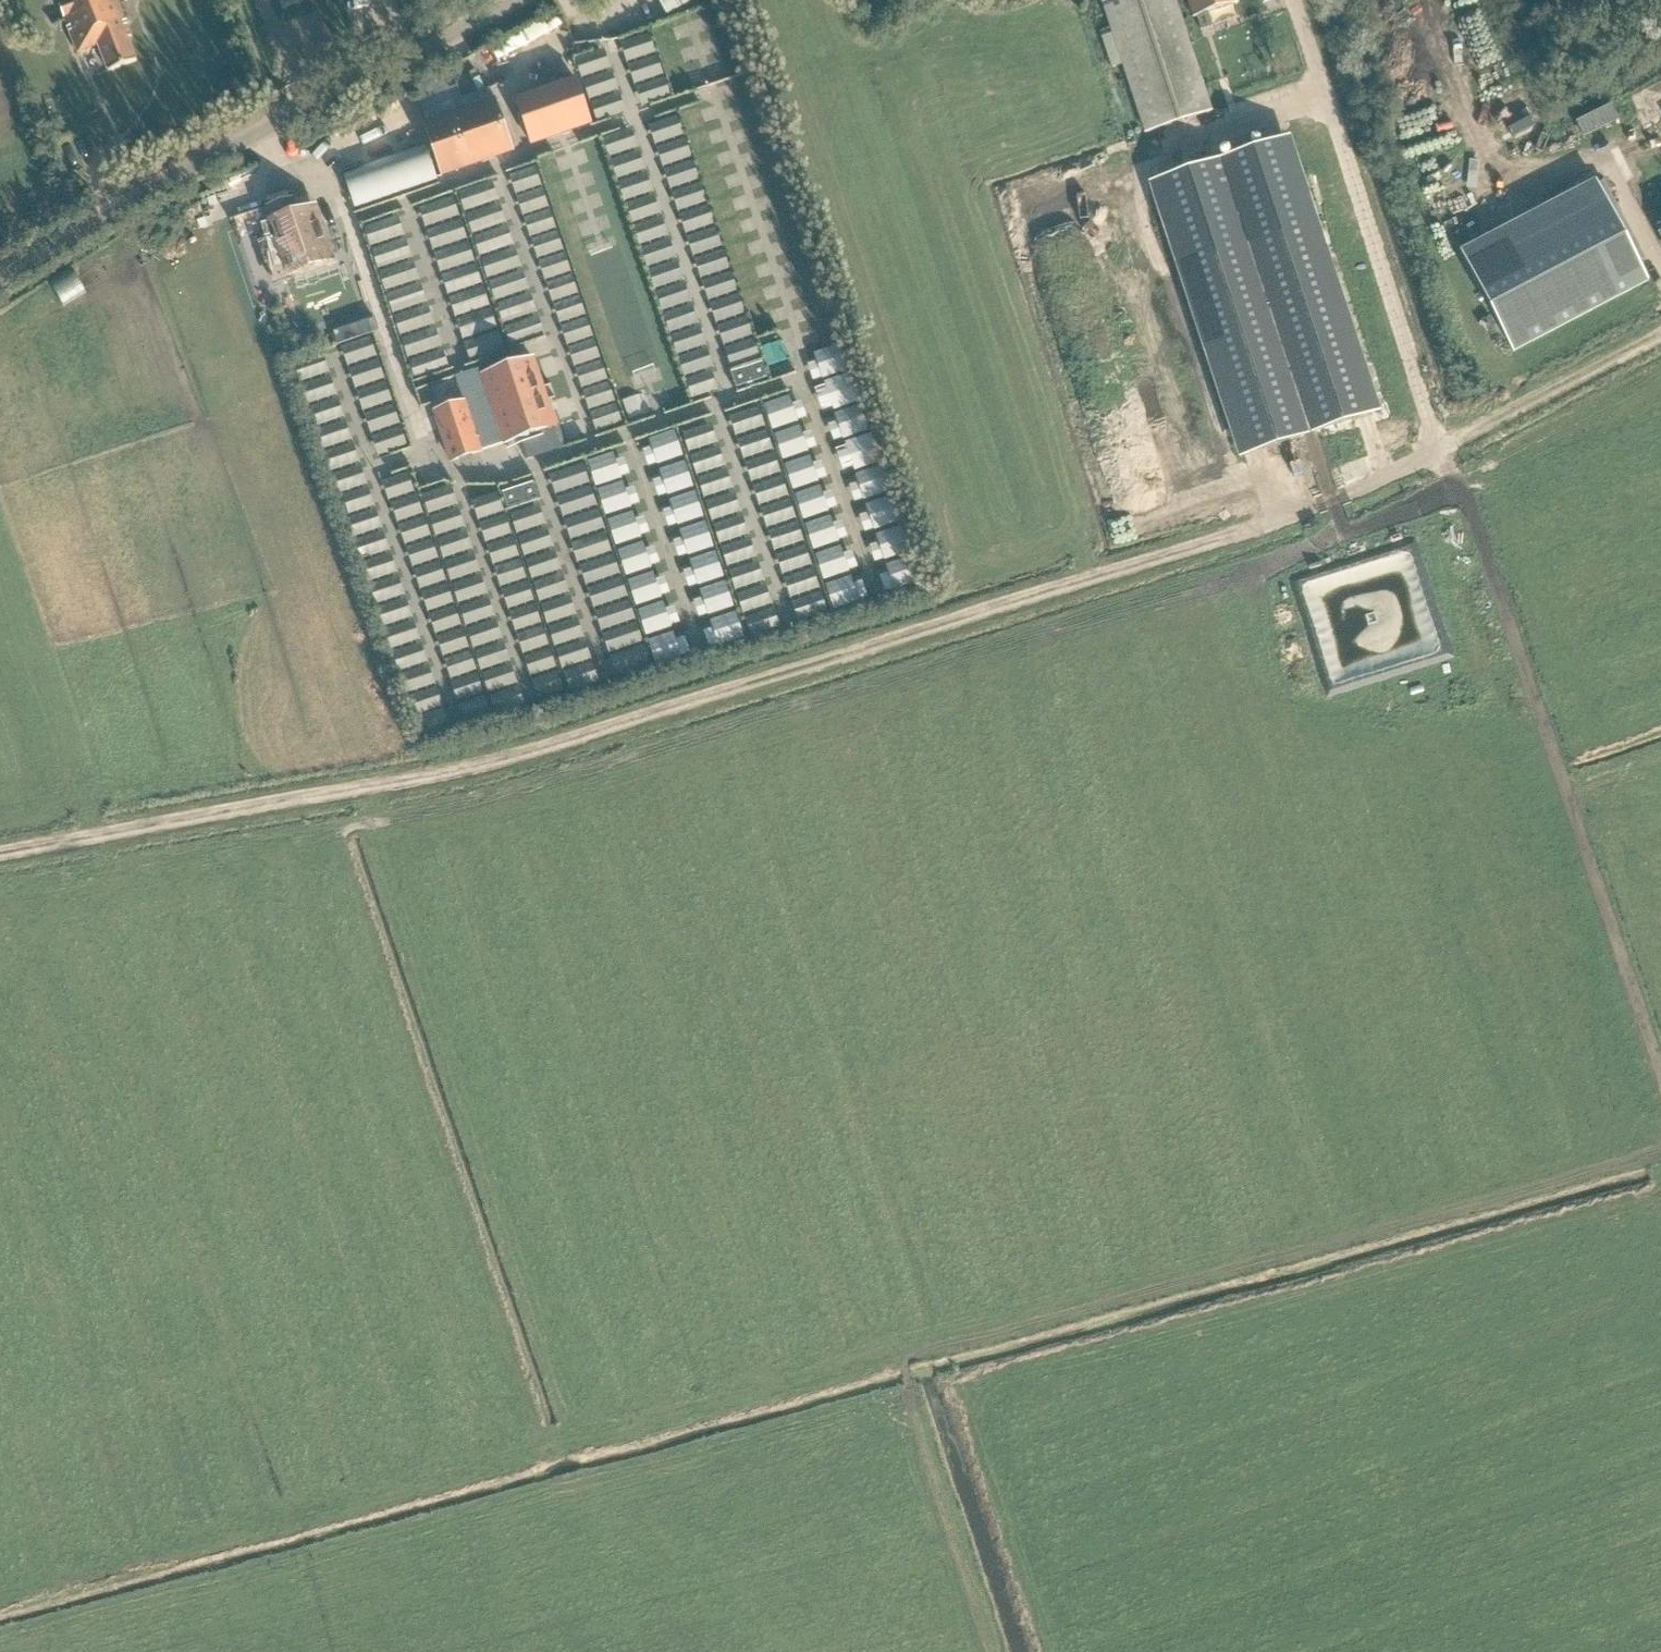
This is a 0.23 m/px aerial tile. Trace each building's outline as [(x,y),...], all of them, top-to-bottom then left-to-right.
[(131,36),(117,0),(56,0),(77,53),(98,45),(108,72),(136,61),(127,38),(131,36)] [(1211,113),(1174,0),(1112,0),(1104,3),(1147,134),(1211,113)] [(1194,18),(1238,4),(1237,0),(1188,0),(1194,18)] [(561,18),(488,42),(494,58),(545,41),(546,45),(567,38),(561,18)] [(577,79),(521,98),(536,144),(592,125),(577,79)] [(499,100),(449,116),(428,124),(445,174),(515,150),(499,100)] [(667,362),(607,138),(562,150),(626,385),(656,377),(653,366),(667,362)] [(1285,139),(1154,183),(1244,456),(1375,412),(1285,139)] [(539,165),(512,174),(592,434),(620,425),(539,165)] [(501,323),(533,314),(494,182),(418,205),(438,274),(442,273),(462,340),(464,340),(470,360),(545,338),(539,316),(497,328),(476,259),(481,257),(501,323)] [(1598,184),(1462,255),(1513,352),(1649,281),(1598,184)] [(294,276),(339,260),(334,246),(329,248),(315,207),(301,212),(297,199),(270,208),(294,276)] [(415,382),(450,370),(397,216),(362,228),(415,382)] [(270,267),(255,272),(270,311),(284,305),(270,267)] [(359,337),(378,331),(374,319),(355,325),(359,337)] [(532,358),(483,375),(506,444),(556,427),(532,358)] [(736,390),(768,379),(762,361),(730,372),(736,390)] [(463,403),(434,412),(451,462),(480,452),(506,443),(483,375),(481,369),(455,378),(463,403)] [(687,379),(693,397),(710,391),(704,373),(687,379)] [(824,383),(833,411),(860,403),(850,374),(824,383)] [(763,404),(781,464),(784,463),(802,521),(827,514),(791,395),(763,404)] [(734,617),(682,429),(654,436),(712,647),(772,630),(766,608),(734,617)] [(845,443),(854,471),(880,463),(871,434),(845,443)] [(632,511),(631,511),(614,454),(587,462),(613,548),(641,540),(632,511)] [(566,494),(589,487),(581,462),(559,469),(566,494)] [(554,664),(508,511),(540,501),(533,479),(504,488),(507,484),(471,495),(468,498),(474,519),(467,521),(468,528),(479,535),(469,549),(470,554),(461,557),(450,572),(440,565),(411,469),(390,476),(396,496),(388,508),(400,516),(448,676),(477,667),(467,633),(500,658),(515,653),(520,668),(538,662),(534,650),(554,664)] [(832,612),(858,604),(831,517),(805,525),(832,612)] [(586,556),(611,549),(606,533),(581,541),(586,556)] [(643,543),(616,552),(625,580),(626,579),(644,637),(671,629),(662,601),(661,601),(643,543)] [(673,634),(647,641),(653,666),(680,660),(673,634)] [(640,648),(620,656),(628,675),(648,667),(640,648)]
